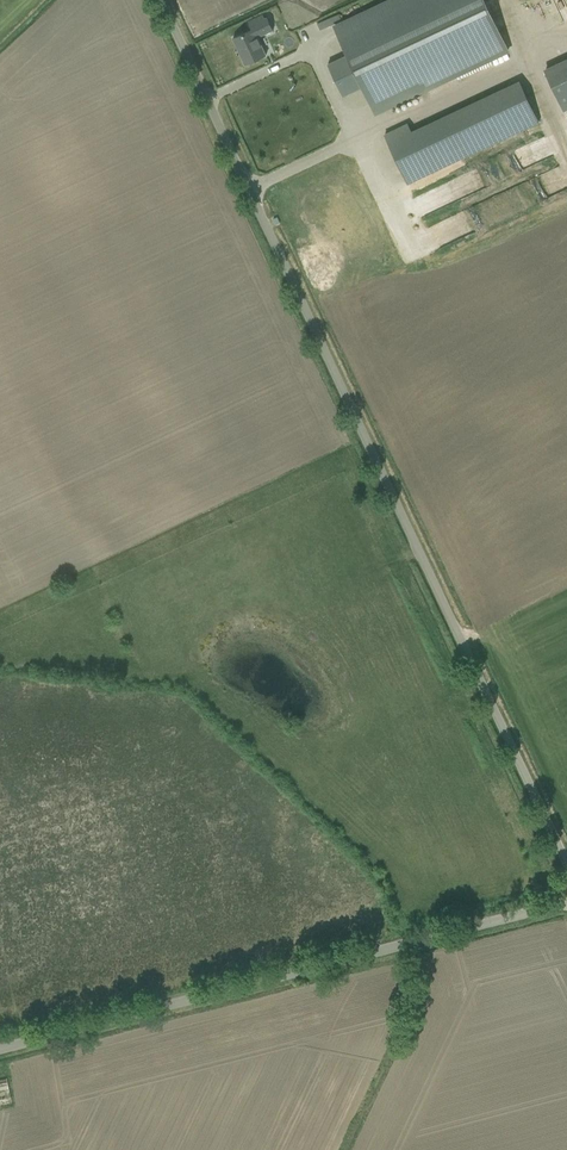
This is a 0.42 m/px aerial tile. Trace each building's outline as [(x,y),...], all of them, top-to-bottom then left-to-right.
[(484,0),(392,0),(334,27),(347,55),(328,64),(343,96),(362,87),(375,113),(508,50),(484,0)] [(253,28),(233,38),(245,65),(266,55),(257,37),(272,30),(266,16),(251,23),(253,28)] [(310,21),(312,27),(326,24),(324,17),(310,21)] [(566,31),(566,21),(550,28),(554,36),(566,31)] [(545,72),(563,111),(566,109),(566,61),(545,72)] [(407,123),(385,134),(408,184),(431,173),(411,131),(407,123)] [(534,171),(548,164),(544,155),(522,166),(524,171),(532,167),(534,171)] [(510,182),(518,178),(514,170),(506,175),(510,182)] [(444,179),(419,192),(428,209),(453,196),(444,179)]
